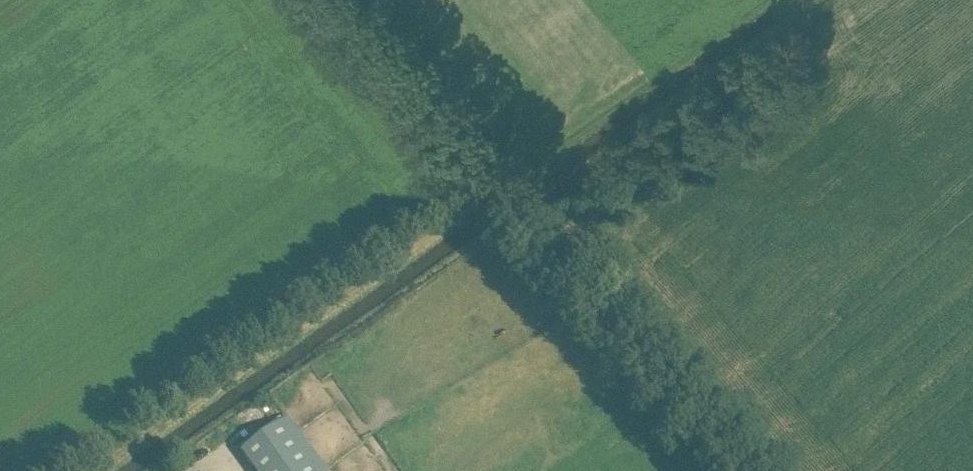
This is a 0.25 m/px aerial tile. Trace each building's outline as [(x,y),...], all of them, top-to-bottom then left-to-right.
[(289,418),(240,451),(254,470),(328,470),(289,418)]
